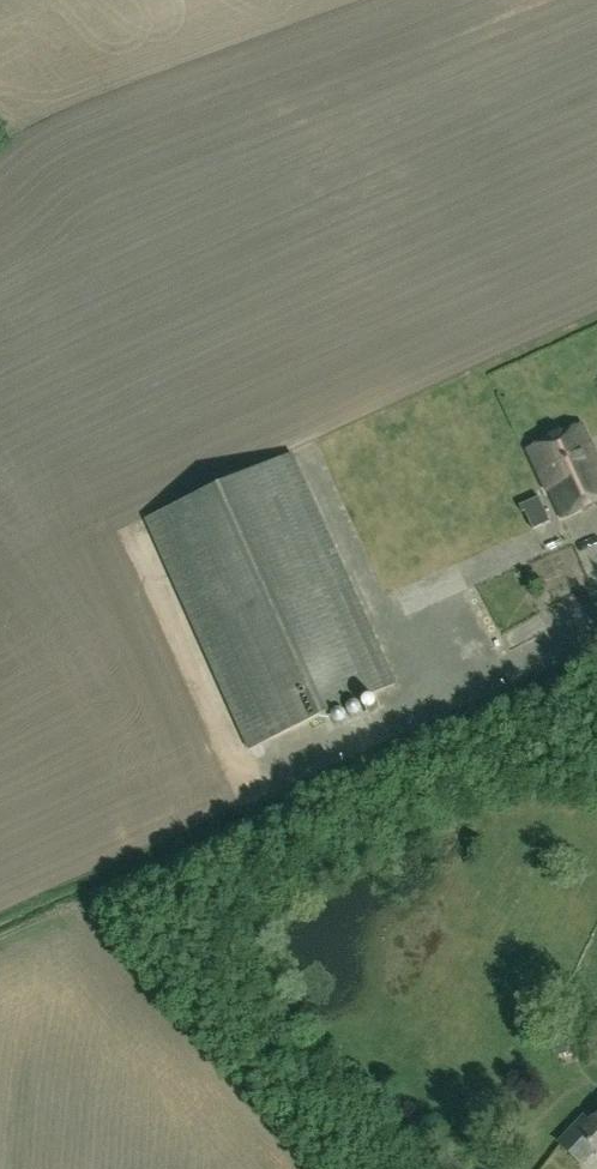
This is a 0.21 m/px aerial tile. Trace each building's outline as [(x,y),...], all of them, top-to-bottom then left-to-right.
[(529,450),(548,491),(550,490),(563,517),(596,502),(596,458),(582,426),(529,450)] [(293,454),(147,519),(249,748),(259,744),(260,746),(396,685),(293,454)] [(590,1123),(584,1117),(560,1143),(583,1165),(596,1150),(596,1116),(590,1123)]
